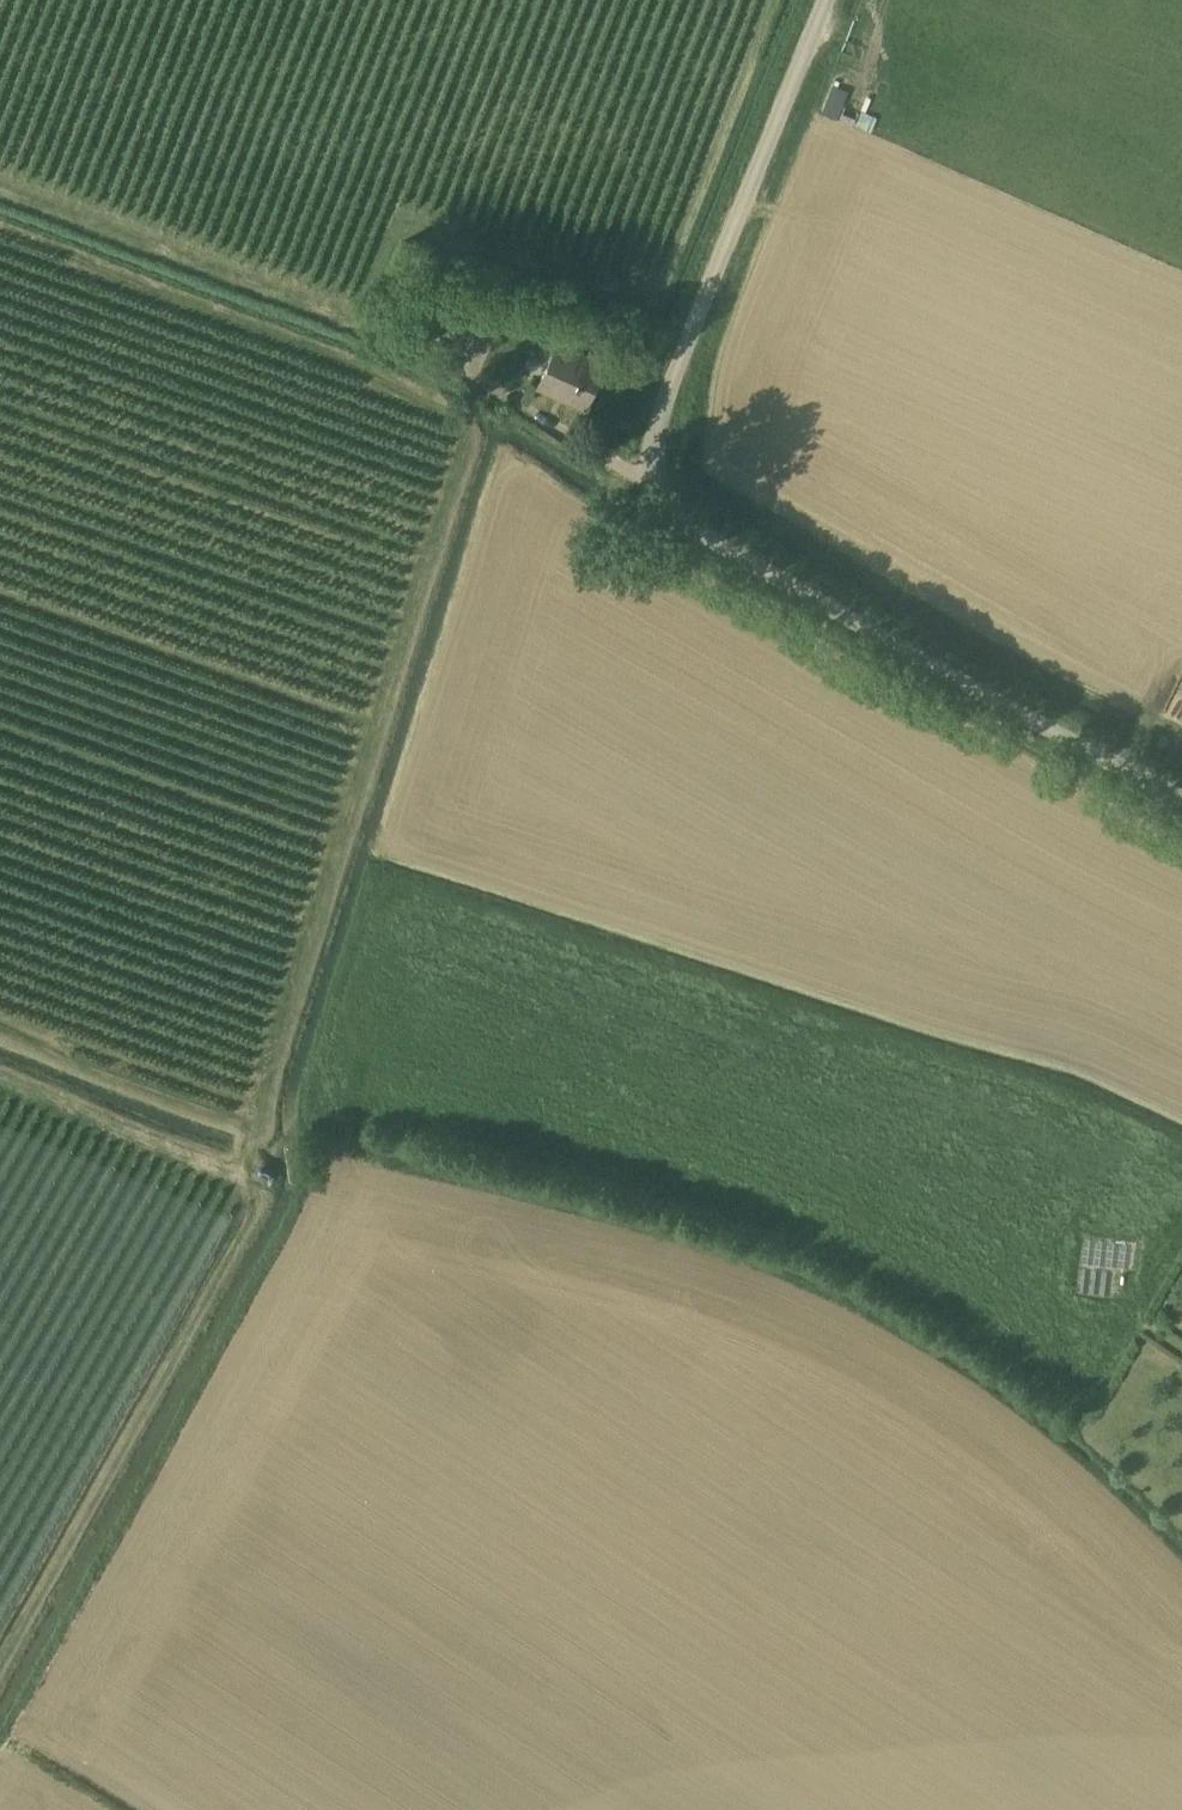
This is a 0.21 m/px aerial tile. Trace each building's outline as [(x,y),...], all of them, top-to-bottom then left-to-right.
[(538,384),(584,405),(604,361),(558,340),(538,384)]
